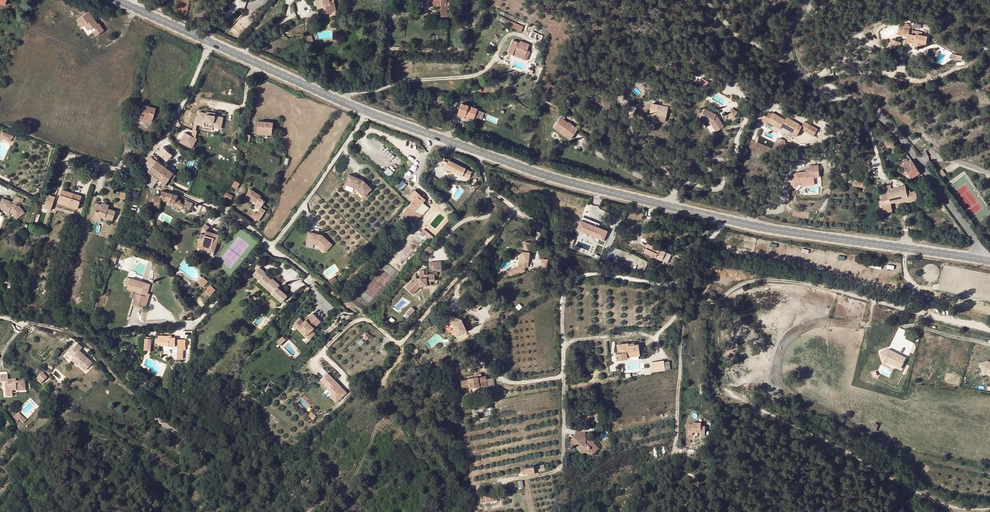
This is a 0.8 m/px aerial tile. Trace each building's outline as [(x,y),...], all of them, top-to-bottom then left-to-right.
[(317,0),(321,7),(323,7),(326,6),(327,9),(328,13),(336,11),(334,0),(317,0)] [(424,10),(441,9),(442,17),(448,17),(447,0),(424,0),(424,10)] [(104,31),(99,23),(98,24),(89,12),(79,19),(84,26),(85,26),(89,31),(95,26),(97,29),(94,32),(97,36),(104,31)] [(513,27),(521,31),(523,28),(511,22),(510,26),(513,27)] [(898,34),(903,35),(904,32),(902,32),(902,28),(913,30),(913,27),(909,26),(909,24),(906,24),(905,25),(900,24),(898,34)] [(926,44),(928,36),(918,34),(912,33),(913,30),(902,28),(902,32),(904,32),(903,35),(907,36),(905,46),(915,48),(915,46),(916,42),(918,42),(918,46),(925,48),(926,44)] [(535,39),(541,41),(543,36),(538,34),(533,32),(531,37),(535,39)] [(514,52),(525,56),(527,51),(529,44),(521,41),(520,43),(513,40),(508,53),(513,55),(514,52)] [(892,45),(891,47),(897,50),(902,43),(897,40),(893,46),(892,45)] [(527,60),(531,52),(527,51),(525,56),(514,52),(513,55),(527,60)] [(770,101),(777,104),(779,98),(772,95),(770,101)] [(654,118),(664,121),(668,108),(673,110),(675,103),(664,100),(663,105),(654,103),(653,107),(655,107),(654,110),(650,109),(649,113),(649,115),(655,116),(654,118)] [(478,109),(463,103),(459,111),(466,114),(466,116),(474,119),(478,109)] [(140,112),(136,111),(134,118),(142,120),(142,119),(143,115),(153,118),(156,109),(142,105),(140,112)] [(735,118),(737,110),(729,108),(727,116),(735,118)] [(717,113),(704,109),(702,119),(714,123),(720,129),(726,123),(717,113)] [(215,116),(206,114),(206,113),(199,112),(198,116),(197,124),(204,125),(204,127),(211,128),(212,128),(213,127),(221,129),(223,117),(215,116)] [(655,116),(649,115),(649,113),(646,112),(645,119),(654,121),(654,118),(655,116)] [(801,128),(816,136),(820,129),(805,121),(803,126),(799,124),(800,123),(787,116),(786,119),(773,112),(772,113),(769,112),(767,116),(765,115),(762,121),(767,124),(768,122),(781,129),(782,126),(795,133),(794,135),(797,136),(801,128)] [(575,132),(578,129),(569,122),(568,123),(560,117),(553,127),(560,132),(561,130),(569,136),(574,131),(575,132)] [(259,121),(257,131),(272,133),(272,123),(259,121)] [(560,132),(570,140),(575,132),(574,131),(569,136),(561,130),(560,132)] [(12,140),(14,136),(3,131),(2,135),(12,140)] [(196,139),(183,133),(179,140),(193,147),(196,139)] [(913,134),(909,139),(915,145),(921,139),(915,133),(914,135),(913,134)] [(172,155),(163,147),(158,153),(165,160),(166,161),(172,155)] [(151,157),(143,167),(147,170),(146,172),(150,175),(151,173),(153,174),(157,169),(163,174),(170,179),(172,180),(176,175),(173,173),(175,173),(178,168),(174,166),(171,172),(161,165),(156,161),(158,159),(155,157),(155,158),(154,157),(153,156),(152,156),(151,157)] [(189,157),(187,162),(194,165),(196,160),(192,159),(193,158),(191,157),(191,158),(189,157)] [(472,171),(449,160),(448,161),(444,160),(442,165),(445,166),(443,170),(446,171),(448,168),(451,170),(468,178),(472,171)] [(904,165),(912,178),(920,173),(912,160),(904,165)] [(795,172),(787,182),(796,189),(801,183),(815,181),(814,178),(819,177),(818,164),(809,165),(809,170),(809,171),(805,171),(795,172)] [(150,178),(156,182),(163,174),(157,169),(153,174),(150,178)] [(943,170),(938,173),(942,178),(947,175),(943,170)] [(164,186),(166,183),(170,179),(163,174),(156,182),(160,185),(160,184),(161,183),(164,186)] [(427,181),(432,184),(434,180),(435,178),(431,175),(429,174),(427,177),(429,178),(427,181)] [(364,181),(349,175),(345,184),(356,188),(364,197),(372,189),(364,181)] [(148,181),(148,182),(153,186),(154,185),(155,183),(156,182),(150,178),(150,179),(148,181)] [(400,179),(395,184),(401,190),(406,184),(400,179)] [(233,180),(230,186),(236,189),(239,183),(233,180)] [(906,185),(891,188),(891,185),(887,186),(887,189),(881,191),(883,200),(879,201),(879,202),(882,213),(893,211),(891,203),(903,200),(903,203),(918,200),(916,191),(907,192),(906,185)] [(414,189),(408,197),(412,201),(402,213),(410,219),(417,211),(415,211),(425,199),(414,189)] [(67,206),(77,209),(80,201),(72,198),(74,194),(62,190),(59,199),(68,203),(67,206)] [(261,198),(262,196),(252,190),(247,196),(258,203),(260,200),(261,198)] [(161,196),(161,200),(174,204),(173,206),(181,210),(183,207),(189,210),(193,204),(186,201),(184,205),(180,203),(181,201),(176,199),(178,195),(163,191),(162,191),(161,196)] [(231,201),(234,196),(227,192),(224,197),(231,201)] [(0,202),(5,204),(4,208),(3,210),(6,211),(8,212),(9,210),(10,211),(11,211),(17,218),(25,212),(19,205),(18,206),(16,204),(18,200),(22,202),(23,198),(15,195),(13,202),(2,198),(0,202)] [(55,197),(49,195),(45,205),(43,204),(42,207),(51,210),(55,197)] [(259,210),(257,214),(254,218),(255,219),(253,221),(257,224),(258,221),(259,221),(265,211),(261,208),(264,203),(266,201),(264,200),(261,198),(260,200),(258,203),(255,207),(259,210)] [(113,221),(116,212),(108,209),(101,206),(102,205),(97,203),(95,211),(96,211),(94,220),(100,222),(102,218),(113,221)] [(575,230),(603,240),(607,230),(578,220),(575,230)] [(215,248),(217,241),(216,241),(216,238),(215,238),(214,236),(214,234),(206,232),(209,226),(206,224),(203,229),(199,241),(200,241),(200,242),(200,241),(199,244),(202,245),(202,244),(204,244),(203,247),(211,250),(210,251),(214,253),(216,247),(215,248)] [(428,238),(431,234),(424,228),(421,232),(428,238)] [(333,245),(323,235),(309,232),(307,242),(317,245),(325,252),(333,245)] [(632,241),(629,248),(640,252),(643,245),(632,241)] [(519,267),(518,267),(513,270),(515,275),(520,272),(521,273),(524,272),(525,268),(527,269),(528,262),(527,262),(527,259),(528,259),(530,250),(531,251),(531,244),(523,243),(523,250),(524,250),(524,253),(521,253),(521,257),(519,257),(519,261),(520,261),(519,267)] [(666,251),(648,243),(644,251),(662,260),(666,251)] [(423,251),(430,254),(433,248),(426,245),(423,251)] [(115,265),(117,258),(118,256),(112,254),(109,263),(115,265)] [(269,292),(277,284),(271,278),(269,280),(264,275),(265,273),(259,267),(252,274),(259,281),(258,282),(269,292)] [(419,271),(419,279),(416,279),(412,283),(410,281),(404,287),(412,294),(419,286),(430,286),(430,282),(434,282),(434,276),(430,276),(424,275),(424,271),(419,271)] [(208,280),(203,277),(199,283),(204,286),(208,280)] [(148,293),(150,284),(127,278),(125,286),(128,287),(137,290),(136,292),(133,304),(143,307),(148,293)] [(276,287),(278,285),(277,284),(269,292),(280,303),(286,297),(276,287)] [(216,290),(211,285),(205,291),(210,296),(216,290)] [(443,320),(451,323),(456,335),(465,331),(461,319),(446,314),(443,320)] [(299,319),(295,323),(299,327),(298,329),(309,340),(314,335),(311,332),(308,329),(310,327),(313,330),(320,323),(312,315),(303,324),(299,319)] [(175,338),(172,338),(169,337),(169,336),(158,336),(158,343),(168,344),(168,346),(173,346),(175,346),(174,357),(174,359),(183,360),(183,350),(185,350),(186,340),(175,340),(175,338)] [(286,340),(283,337),(276,344),(279,346),(286,340)] [(93,363),(80,351),(83,348),(78,343),(69,353),(74,357),(71,359),(79,366),(79,365),(86,371),(93,363)] [(629,356),(630,358),(639,357),(638,344),(628,345),(628,343),(616,344),(617,350),(618,350),(619,353),(615,353),(616,359),(627,358),(627,357),(629,356)] [(886,356),(878,359),(881,369),(885,367),(895,371),(894,373),(898,376),(903,365),(886,356)] [(649,362),(651,372),(665,370),(664,360),(649,362)] [(977,367),(981,376),(985,375),(989,377),(989,366),(985,364),(977,367)] [(7,372),(0,372),(0,379),(3,379),(2,391),(9,392),(14,392),(14,390),(23,390),(23,381),(15,381),(15,379),(7,378),(7,372)] [(337,401),(346,392),(326,372),(316,381),(337,401)] [(46,378),(42,374),(37,379),(41,383),(46,378)] [(487,387),(487,386),(485,378),(485,375),(480,375),(480,377),(478,377),(477,376),(468,377),(468,379),(461,380),(462,387),(469,385),(470,387),(479,385),(479,388),(487,387)] [(494,385),(492,377),(485,378),(487,386),(494,385)] [(21,421),(24,418),(19,413),(18,413),(13,418),(18,422),(20,420),(21,421)] [(702,423),(702,420),(693,420),(693,422),(690,422),(690,433),(695,433),(694,430),(702,429),(702,432),(707,432),(706,422),(702,423)] [(570,447),(575,447),(580,452),(580,456),(585,456),(585,454),(588,454),(588,456),(592,456),(599,449),(601,449),(601,445),(598,442),(598,439),(593,440),(593,436),(585,436),(585,438),(578,438),(575,435),(570,440),(570,447)]
